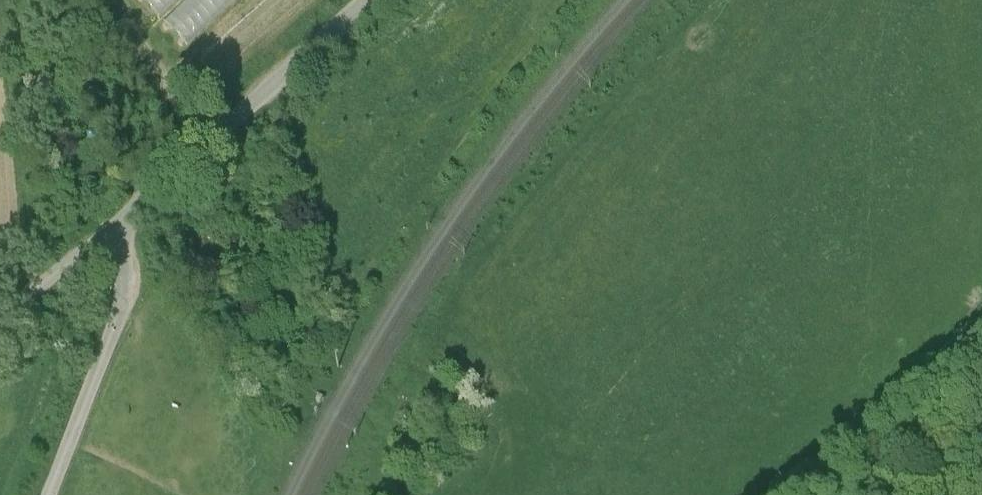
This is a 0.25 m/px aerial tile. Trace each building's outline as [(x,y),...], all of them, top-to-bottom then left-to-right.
[(159,16),(175,0),(144,0),(159,16)] [(164,22),(188,46),(235,0),(186,0),(164,22)]
